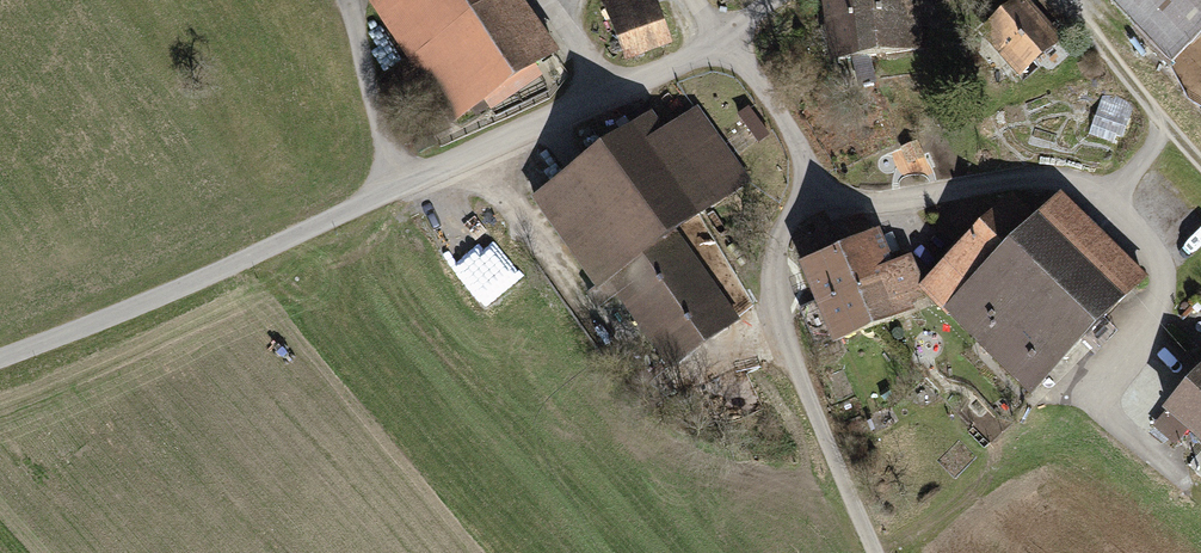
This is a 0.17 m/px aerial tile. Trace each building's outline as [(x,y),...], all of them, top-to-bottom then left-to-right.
[(496,0),(375,0),(412,56),(496,0)] [(412,56),(453,118),(482,98),(534,64),(555,49),(533,16),(518,26),(500,0),(496,0),(412,56)] [(603,1),(625,58),(670,40),(654,0),(606,0),(603,1)] [(872,0),(831,0),(839,59),(880,54),(872,0)] [(880,54),(916,49),(910,0),(872,0),(880,54)] [(986,29),(1023,72),(1057,42),(1020,0),(1019,0),(986,29)] [(1140,26),(1135,30),(1168,63),(1200,32),(1200,0),(1115,0),(1140,26)] [(534,64),(482,98),(491,111),(542,76),(534,64)] [(770,134),(749,105),(737,113),(758,142),(770,134)] [(637,128),(537,200),(598,286),(589,292),(598,305),(618,291),(671,366),(737,319),(674,232),(747,179),(698,111),(649,145),(637,128)] [(920,156),(914,145),(904,150),(909,161),(920,156)] [(1004,209),(926,287),(1031,390),(1143,278),(1062,197),(1028,232),(1004,209)] [(855,243),(839,251),(870,321),(904,307),(899,297),(919,288),(907,261),(887,270),(872,236),(871,237),(864,220),(848,227),(855,243)] [(825,234),(800,245),(808,263),(807,264),(825,303),(803,313),(817,344),(870,321),(839,251),(834,253),(825,234)] [(1194,382),(1168,410),(1200,439),(1200,389),(1194,382)]
